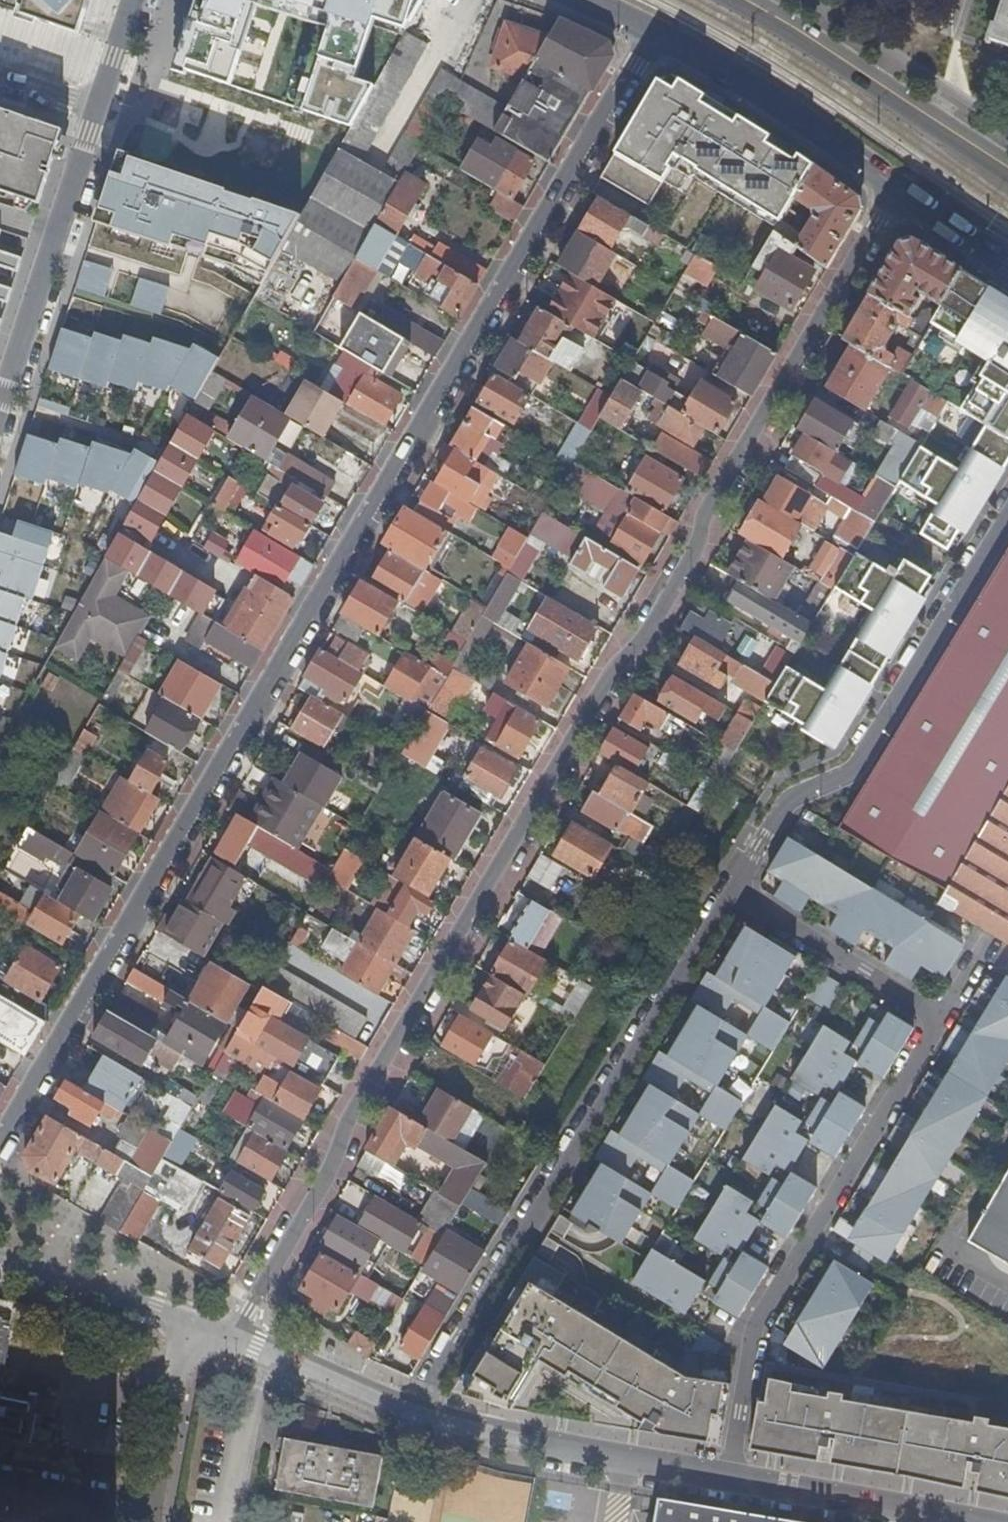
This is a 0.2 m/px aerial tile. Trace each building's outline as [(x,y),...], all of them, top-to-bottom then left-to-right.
[(24,15),(68,30),(73,14),(85,18),(91,0),(29,0),(24,15)] [(156,51),(201,73),(226,5),(315,31),(286,108),(334,127),(411,0),(170,0),(156,51)] [(995,41),(1007,45),(1007,0),(995,41)] [(68,30),(80,34),(85,18),(73,14),(68,30)] [(564,14),(560,20),(609,43),(612,36),(564,14)] [(609,43),(560,20),(549,38),(526,78),(507,110),(495,131),(550,164),(613,57),(609,43)] [(526,78),(549,38),(508,24),(493,67),(526,78)] [(283,249),(261,286),(255,297),(275,308),(304,261),(342,283),(356,259),(377,223),(398,186),(405,173),(446,103),(495,131),(507,110),(441,72),(383,172),(362,160),(427,45),(410,36),(412,32),(407,29),(397,46),(302,215),(283,249)] [(615,153),(616,154),(664,182),(669,170),(667,168),(674,157),(695,170),(694,172),(778,224),(780,220),(793,198),(813,165),(798,154),(795,158),(768,140),(772,135),(766,131),(739,115),(735,122),(715,110),(714,113),(701,105),(707,96),(672,75),(658,80),(615,153)] [(40,204),(63,134),(0,113),(0,190),(40,204)] [(481,140),(462,171),(498,192),(511,200),(534,160),(498,139),(492,147),(481,140)] [(283,249),(302,215),(119,153),(97,223),(218,262),(261,286),(283,249)] [(664,182),(616,154),(602,179),(649,207),(664,182)] [(288,165),(279,195),(303,202),(312,172),(288,165)] [(858,197),(813,165),(793,198),(810,210),(814,217),(803,236),(780,220),(778,224),(774,231),(787,241),(797,248),(828,270),(862,212),(858,197)] [(405,173),(398,186),(418,197),(425,185),(405,173)] [(398,186),(377,223),(397,235),(418,197),(398,186)] [(516,223),(525,207),(511,200),(498,192),(490,207),(516,223)] [(586,221),(580,232),(611,250),(615,242),(621,232),(629,231),(636,235),(643,239),(650,228),(600,198),(586,221)] [(578,216),(571,227),(580,232),(586,221),(578,216)] [(377,223),(356,259),(383,275),(388,278),(409,243),(397,235),(377,223)] [(664,236),(650,228),(643,239),(657,247),(664,236)] [(580,232),(559,267),(572,274),(587,283),(597,289),(618,255),(611,250),(580,232)] [(413,245),(438,260),(479,285),(487,272),(444,247),(441,252),(417,238),(413,245)] [(941,309),(964,271),(915,240),(900,243),(871,294),(911,319),(921,303),(915,298),(918,292),(936,303),(933,309),(924,311),(916,324),(927,331),(941,309)] [(791,311),(800,316),(822,280),(790,261),(797,248),(787,241),(757,291),(791,311)] [(18,272),(23,258),(0,250),(0,266),(18,272)] [(696,255),(674,293),(714,317),(777,355),(800,316),(791,311),(757,291),(743,283),(696,255)] [(356,259),(342,283),(334,297),(362,314),(383,275),(356,259)] [(445,303),(442,310),(459,320),(479,285),(438,260),(432,271),(437,275),(434,279),(436,280),(428,293),(445,303)] [(85,261),(80,278),(109,287),(114,270),(85,261)] [(957,318),(979,280),(964,271),(941,309),(957,318)] [(572,274),(549,312),(572,326),(592,338),(615,300),(597,289),(587,283),(572,274)] [(105,297),(109,287),(80,278),(76,288),(105,297)] [(170,288),(141,278),(131,305),(161,315),(170,288)] [(985,336),(1007,298),(979,280),(957,318),(985,336)] [(8,303),(13,288),(0,284),(0,300),(8,303)] [(890,369),(901,375),(912,357),(898,349),(893,357),(887,353),(887,346),(899,325),(908,330),(914,321),(911,319),(871,294),(844,341),(852,346),(890,369)] [(1007,298),(985,336),(965,370),(982,380),(958,421),(984,437),(963,473),(924,450),(900,489),(939,513),(923,539),(951,556),(961,539),(972,546),(1007,488),(1007,299),(1007,298)] [(520,342),(552,361),(570,372),(584,348),(565,337),(572,326),(549,312),(541,307),(520,342)] [(912,382),(947,403),(965,370),(985,336),(957,318),(941,309),(927,331),(923,339),(916,350),(912,357),(901,375),(912,382)] [(412,344),(436,359),(444,345),(385,310),(378,324),(399,336),(412,344)] [(379,370),(385,374),(395,357),(389,353),(399,336),(378,324),(362,314),(342,348),(345,350),(379,370)] [(736,349),(719,378),(752,398),(777,355),(714,317),(704,333),(722,344),(723,342),(736,349)] [(73,332),(63,329),(61,335),(71,338),(73,332)] [(908,345),(916,350),(923,339),(910,330),(907,335),(911,338),(908,345)] [(71,338),(61,335),(50,369),(108,388),(110,382),(137,391),(140,382),(167,391),(170,385),(197,400),(220,359),(203,349),(200,354),(191,350),(164,341),(162,347),(152,344),(135,338),(133,344),(123,341),(106,336),(103,341),(93,339),(73,332),(71,338)] [(106,336),(96,332),(93,339),(103,341),(106,336)] [(135,338),(125,335),(123,341),(133,344),(135,338)] [(412,344),(399,336),(389,353),(395,357),(385,374),(391,378),(412,344)] [(164,341),(154,338),(152,344),(162,347),(164,341)] [(520,342),(514,338),(496,368),(516,380),(521,372),(539,383),(552,361),(520,342)] [(203,349),(194,344),(191,350),(200,354),(203,349)] [(865,412),(890,369),(852,346),(826,390),(865,412)] [(345,404),(349,406),(385,427),(402,397),(373,380),(379,370),(345,350),(337,365),(344,369),(329,394),(345,404)] [(297,360),(283,352),(277,361),(291,370),(297,360)] [(344,369),(337,365),(333,363),(318,388),(329,394),(344,369)] [(632,386),(641,391),(661,403),(683,416),(705,429),(718,436),(738,403),(702,382),(690,402),(680,397),(681,396),(673,392),(676,388),(632,363),(622,380),(632,386)] [(213,372),(203,389),(216,397),(226,380),(213,372)] [(531,395),(496,375),(480,403),(513,424),(531,395)] [(622,380),(599,419),(619,430),(641,391),(632,386),(622,380)] [(318,388),(307,381),(288,416),(290,417),(325,438),(345,404),(329,394),(318,388)] [(934,425),(947,403),(912,382),(890,419),(909,430),(917,415),(934,425)] [(254,396),(229,439),(265,461),(290,417),(288,416),(254,396)] [(70,408),(40,398),(38,406),(68,415),(70,408)] [(835,453),(836,453),(850,429),(834,419),(837,414),(816,402),(799,432),(805,436),(835,453)] [(694,447),(705,429),(683,416),(661,403),(650,421),(694,447)] [(458,450),(476,461),(490,437),(486,435),(494,420),(475,408),(452,447),(458,450)] [(834,419),(850,429),(853,423),(837,414),(834,419)] [(139,502),(161,515),(165,517),(214,431),(188,416),(161,463),(139,502)] [(914,459),(921,446),(881,422),(874,435),(914,459)] [(592,431),(579,424),(575,432),(587,440),(592,431)] [(37,444),(39,438),(29,435),(27,441),(37,444)] [(654,451),(703,480),(713,465),(663,435),(654,451)] [(785,470),(815,487),(835,453),(805,436),(785,470)] [(490,437),(476,461),(482,465),(490,451),(497,455),(503,445),(490,437)] [(27,441),(16,475),(46,485),(48,479),(59,444),(39,438),(37,444),(27,441)] [(69,448),(71,441),(61,438),(59,444),(69,448)] [(59,444),(48,479),(78,489),(80,484),(91,448),(71,441),(69,448),(59,444)] [(101,451),(103,445),(94,442),(91,448),(101,451)] [(445,443),(437,457),(449,464),(458,450),(452,447),(445,443)] [(91,448),(80,484),(110,494),(112,491),(132,454),(103,445),(101,451),(91,448)] [(136,449),(132,454),(141,459),(144,454),(136,449)] [(458,450),(449,464),(438,483),(456,493),(476,461),(458,450)] [(490,451),(482,465),(505,478),(513,464),(497,455),(490,451)] [(139,502),(161,463),(144,454),(141,459),(132,454),(112,491),(137,505),(139,502)] [(288,457),(281,470),(327,497),(334,484),(288,457)] [(628,493),(663,514),(683,480),(648,459),(628,493)] [(642,565),(661,532),(670,517),(663,514),(628,493),(574,462),(562,483),(611,512),(593,543),(607,551),(610,547),(642,565)] [(208,506),(222,513),(238,483),(223,476),(208,506)] [(764,505),(796,523),(811,498),(780,479),(764,505)] [(858,513),(875,523),(896,488),(879,479),(858,513)] [(433,483),(422,502),(439,513),(443,515),(446,510),(442,508),(445,503),(459,511),(456,514),(470,522),(478,510),(433,483)] [(282,508),(312,526),(324,503),(295,486),(282,508)] [(137,505),(118,539),(142,552),(161,515),(139,502),(137,505)] [(422,502),(415,513),(433,523),(439,513),(422,502)] [(781,560),(801,526),(796,523),(764,505),(761,503),(741,536),(749,540),(781,560)] [(282,508),(279,506),(265,530),(294,548),(299,540),(302,542),(312,526),(282,508)] [(407,508),(384,546),(392,551),(425,570),(431,560),(435,562),(439,556),(435,553),(448,532),(433,523),(415,513),(407,508)] [(853,510),(833,545),(840,549),(855,557),(875,523),(858,513),(853,510)] [(661,532),(670,537),(679,523),(670,517),(661,532)] [(577,534),(551,518),(545,528),(560,537),(559,539),(570,546),(577,534)] [(32,524),(19,520),(14,537),(27,541),(32,524)] [(0,532),(0,552),(45,566),(56,532),(32,524),(27,541),(14,537),(0,532)] [(529,540),(510,528),(499,548),(502,550),(497,559),(512,568),(529,540)] [(200,548),(223,561),(232,545),(209,532),(200,548)] [(288,579),(302,587),(314,566),(259,532),(251,548),(259,554),(254,562),(249,560),(243,570),(256,577),(257,576),(281,590),(288,579)] [(142,552),(118,539),(107,558),(129,571),(203,616),(204,616),(211,604),(216,594),(142,552)] [(621,600),(639,570),(607,551),(593,543),(587,539),(571,566),(586,574),(594,561),(609,570),(601,585),(605,587),(604,590),(621,600)] [(773,602),(793,567),(781,560),(749,540),(728,576),(755,592),(759,594),(773,602)] [(811,570),(823,577),(838,551),(826,544),(811,570)] [(834,591),(843,576),(855,557),(840,549),(838,551),(823,577),(820,582),(834,591)] [(371,586),(404,606),(419,579),(437,590),(443,581),(425,570),(392,551),(371,586)] [(0,552),(0,571),(2,572),(15,576),(10,593),(27,598),(34,600),(45,566),(0,552)] [(840,829),(940,892),(1007,781),(1007,552),(840,829)] [(943,584),(904,561),(898,572),(889,567),(886,572),(860,557),(835,599),(869,620),(827,691),(789,669),(762,715),(843,763),(882,697),(879,694),(894,670),(898,672),(933,612),(928,609),(943,584)] [(107,558),(58,645),(79,658),(92,636),(127,657),(139,637),(150,618),(120,600),(118,604),(113,601),(129,571),(107,558)] [(502,564),(479,602),(488,608),(508,574),(511,570),(502,564)] [(2,572),(0,579),(0,589),(10,593),(15,576),(2,572)] [(483,617),(497,625),(522,582),(508,574),(488,608),(483,617)] [(230,632),(264,652),(295,598),(281,590),(257,576),(256,577),(250,589),(253,591),(230,632)] [(281,590),(295,598),(302,587),(288,579),(281,590)] [(343,615),(366,629),(379,637),(395,611),(404,616),(402,619),(424,632),(430,621),(404,606),(371,586),(363,581),(343,615)] [(813,626),(834,591),(820,582),(798,617),(813,626)] [(27,598),(10,593),(0,589),(0,620),(18,626),(27,598)] [(761,608),(753,603),(759,594),(755,592),(746,606),(764,616),(768,610),(762,606),(761,608)] [(795,656),(813,626),(798,617),(773,602),(759,594),(753,603),(761,608),(762,606),(768,610),(764,616),(761,621),(792,639),(786,650),(795,656)] [(452,634),(468,644),(483,617),(488,608),(479,602),(473,599),(452,634)] [(211,604),(204,616),(213,622),(220,609),(211,604)] [(700,609),(695,618),(704,623),(709,614),(700,609)] [(683,630),(697,639),(717,651),(730,627),(709,614),(704,623),(695,618),(692,615),(683,630)] [(343,615),(335,629),(358,642),(366,629),(343,615)] [(204,616),(203,616),(193,633),(254,670),(264,652),(230,632),(213,622),(204,616)] [(580,661),(599,627),(581,617),(562,651),(580,661)] [(9,654),(18,626),(0,620),(0,651),(9,654)] [(748,660),(758,642),(743,634),(733,652),(748,660)] [(127,657),(119,671),(141,684),(156,657),(143,650),(148,642),(139,637),(127,657)] [(721,690),(737,662),(717,651),(697,639),(681,666),(721,690)] [(341,660),(364,673),(366,674),(368,670),(364,667),(370,656),(350,644),(341,660)] [(547,706),(570,667),(546,654),(530,644),(508,682),(547,706)] [(323,649),(307,678),(328,691),(326,695),(340,703),(342,699),(347,702),(364,673),(341,660),(323,649)] [(0,682),(9,654),(0,651),(0,682)] [(387,687),(428,711),(442,686),(425,676),(430,667),(407,653),(387,687)] [(461,656),(452,669),(490,691),(498,677),(461,656)] [(163,697),(167,699),(201,719),(222,684),(182,661),(163,697)] [(425,676),(442,686),(448,677),(430,667),(425,676)] [(721,722),(728,709),(709,698),(674,677),(662,697),(667,699),(664,705),(694,724),(703,711),(721,722)] [(635,695),(620,720),(640,732),(646,722),(678,739),(686,725),(635,695)] [(313,696),(293,731),(324,750),(345,715),(313,696)] [(147,733),(154,738),(176,750),(181,753),(201,719),(167,699),(147,733)] [(521,757),(542,721),(511,703),(498,725),(506,730),(498,744),(521,757)] [(397,754),(424,769),(449,724),(422,709),(397,754)] [(723,747),(735,754),(753,723),(739,715),(720,745),(723,747)] [(85,729),(74,749),(87,756),(98,736),(85,729)] [(648,749),(615,730),(600,754),(620,766),(633,774),(648,749)] [(150,751),(132,782),(151,794),(176,750),(154,738),(150,745),(150,751)] [(706,777),(717,783),(735,754),(723,747),(706,777)] [(87,756),(74,749),(54,783),(68,791),(87,756)] [(484,749),(460,789),(486,804),(494,793),(502,797),(518,770),(484,749)] [(305,754),(286,786),(323,807),(325,808),(343,777),(305,754)] [(630,814),(648,783),(633,774),(620,766),(601,797),(628,812),(630,814)] [(384,785),(370,776),(365,784),(380,793),(384,785)] [(699,813),(717,783),(706,777),(697,790),(687,806),(699,813)] [(132,782),(125,778),(104,813),(140,834),(160,799),(151,794),(132,782)] [(671,796),(687,806),(697,790),(681,781),(671,796)] [(940,892),(945,895),(938,906),(1007,946),(1007,781),(940,892)] [(286,786),(279,782),(265,807),(271,811),(286,786)] [(254,824),(259,827),(298,850),(323,807),(286,786),(271,811),(265,807),(254,824)] [(444,793),(417,838),(451,858),(455,861),(474,829),(469,827),(478,813),(444,793)] [(662,874),(674,856),(653,844),(649,849),(643,846),(653,827),(630,814),(628,812),(601,797),(594,793),(583,812),(617,832),(618,831),(630,838),(623,851),(662,874)] [(140,834),(104,813),(79,856),(97,867),(115,878),(140,834)] [(482,816),(478,813),(469,827),(474,829),(482,816)] [(254,824),(240,816),(217,853),(237,865),(259,827),(254,824)] [(574,826),(556,857),(594,879),(600,869),(605,872),(608,866),(603,863),(611,848),(574,826)] [(79,856),(40,833),(29,852),(55,867),(57,864),(77,876),(64,898),(60,896),(61,894),(52,889),(48,896),(80,914),(93,922),(112,891),(90,878),(97,867),(79,856)] [(298,850),(275,836),(265,853),(324,888),(334,871),(298,850)] [(451,858),(417,838),(394,877),(401,881),(428,897),(451,858)] [(774,897),(788,905),(817,856),(789,839),(769,873),(784,882),(774,897)] [(347,849),(336,867),(345,873),(355,854),(347,849)] [(541,854),(528,877),(551,891),(564,868),(541,854)] [(810,898),(825,907),(845,874),(817,856),(788,905),(801,914),(810,898)] [(242,875),(214,858),(189,901),(223,921),(248,878),(242,875)] [(246,870),(242,875),(248,878),(251,872),(246,870)] [(845,874),(825,907),(840,916),(830,931),(844,939),(873,891),(845,874)] [(404,890),(389,916),(409,927),(417,913),(423,912),(428,915),(435,902),(428,897),(401,881),(398,886),(404,890)] [(22,927),(30,913),(36,916),(31,925),(63,944),(80,914),(48,896),(33,887),(21,907),(0,894),(0,914),(22,927)] [(873,891),(844,939),(857,947),(866,932),(881,941),(900,908),(873,891)] [(168,913),(159,930),(164,933),(184,945),(193,950),(199,954),(203,957),(224,922),(223,921),(189,901),(186,899),(176,918),(168,913)] [(509,939),(513,941),(528,951),(551,912),(532,901),(509,939)] [(899,973),(925,930),(928,925),(900,908),(881,941),(895,949),(886,965),(899,973)] [(359,944),(395,965),(415,931),(409,927),(389,916),(380,910),(359,944)] [(748,927),(718,978),(766,1009),(798,957),(748,927)] [(925,930),(899,973),(913,981),(922,966),(945,980),(962,952),(925,930)] [(184,945),(164,933),(156,946),(177,958),(181,952),(184,945)] [(513,941),(493,977),(525,995),(527,997),(548,962),(528,951),(513,941)] [(342,974),(377,995),(395,965),(359,944),(342,974)] [(184,945),(181,952),(189,958),(191,955),(193,950),(184,945)] [(33,1015),(61,968),(26,948),(6,982),(0,979),(0,995),(12,1002),(33,1015)] [(263,992),(266,987),(272,977),(228,952),(220,966),(263,992)] [(192,1002),(227,1023),(247,989),(260,996),(263,992),(220,966),(214,963),(192,1002)] [(272,977),(266,987),(283,997),(325,1022),(356,1040),(366,1022),(277,968),(272,977)] [(158,1040),(178,1052),(202,1067),(227,1023),(192,1002),(135,969),(128,981),(164,1003),(163,1007),(182,1019),(174,1033),(168,1030),(163,1036),(155,1031),(151,1037),(158,1040)] [(709,972),(691,1000),(700,1006),(723,1021),(735,1001),(761,1017),(749,1037),(775,1053),(792,1025),(766,1009),(718,978),(709,972)] [(804,995),(824,1011),(842,988),(821,972),(804,995)] [(1007,1006),(1007,975),(1002,984),(988,976),(980,989),(1007,1006)] [(525,995),(493,977),(473,1009),(505,1028),(525,995)] [(573,1021),(590,986),(574,979),(557,1014),(573,1021)] [(266,987),(240,1030),(238,1034),(255,1045),(271,1054),(283,1061),(319,1083),(322,1078),(327,1081),(337,1064),(301,1044),(267,1024),(283,997),(266,987)] [(1007,1036),(1007,1006),(980,989),(972,1002),(987,1012),(982,1020),(1007,1036)] [(120,996),(110,1013),(151,1037),(155,1031),(161,1020),(120,996)] [(46,1023),(33,1015),(12,1002),(0,1022),(0,1042),(26,1058),(46,1023)] [(700,1006),(670,1057),(718,1088),(749,1037),(723,1021),(700,1006)] [(879,1007),(864,1031),(900,1053),(915,1029),(879,1007)] [(110,1013),(95,1038),(143,1066),(151,1052),(171,1064),(178,1052),(158,1040),(151,1037),(110,1013)] [(510,1091),(526,1100),(547,1065),(534,1058),(461,1016),(444,1046),(476,1065),(484,1049),(487,1051),(494,1049),(525,1066),(510,1091)] [(982,1020),(974,1034),(958,1025),(951,1037),(1000,1067),(1007,1054),(1007,1036),(982,1020)] [(318,1034),(362,1060),(369,1048),(356,1040),(325,1022),(318,1034)] [(838,1091),(841,1092),(859,1062),(849,1056),(853,1049),(850,1047),(854,1041),(828,1025),(795,1079),(821,1095),(828,1084),(831,1086),(838,1091)] [(859,1062),(885,1078),(900,1053),(864,1031),(853,1049),(849,1056),(859,1062)] [(238,1034),(227,1053),(272,1080),(283,1061),(271,1054),(255,1045),(238,1034)] [(959,1058),(949,1074),(983,1095),(1000,1067),(951,1037),(944,1049),(959,1058)] [(301,1044),(337,1064),(340,1059),(304,1038),(301,1044)] [(534,1058),(547,1065),(557,1048),(545,1041),(534,1058)] [(652,1085),(674,1099),(686,1078),(713,1095),(701,1115),(726,1131),(743,1103),(718,1088),(670,1057),(660,1051),(643,1080),(652,1085)] [(106,1057),(86,1091),(111,1105),(121,1111),(142,1077),(106,1057)] [(983,1095),(949,1074),(945,1081),(930,1072),(922,1085),(976,1118),(988,1098),(983,1095)] [(293,1073),(275,1103),(304,1120),(321,1090),(293,1073)] [(86,1091),(69,1081),(58,1100),(76,1110),(74,1115),(92,1125),(102,1107),(108,1110),(111,1105),(86,1091)] [(9,1087),(0,1082),(0,1102),(9,1087)] [(652,1085),(621,1136),(670,1166),(701,1115),(674,1099),(652,1085)] [(976,1118),(922,1085),(914,1098),(929,1107),(925,1115),(963,1138),(976,1118)] [(831,1086),(816,1111),(852,1133),(867,1108),(841,1092),(838,1091),(831,1086)] [(421,1108),(413,1121),(452,1143),(472,1109),(440,1090),(427,1111),(421,1108)] [(195,1108),(177,1098),(157,1132),(174,1142),(181,1130),(195,1108)] [(266,1098),(248,1129),(256,1133),(285,1151),(304,1120),(275,1103),(266,1098)] [(461,1207),(463,1205),(486,1164),(473,1156),(471,1157),(391,1109),(366,1151),(391,1166),(399,1152),(395,1149),(402,1136),(461,1170),(452,1186),(429,1173),(422,1184),(461,1207)] [(801,1136),(837,1158),(852,1133),(816,1111),(801,1136)] [(925,1115),(920,1122),(905,1113),(897,1126),(951,1159),(963,1138),(925,1115)] [(124,1179),(104,1212),(127,1223),(145,1192),(154,1177),(125,1160),(114,1154),(83,1136),(50,1116),(27,1158),(31,1173),(55,1183),(74,1151),(124,1179)] [(944,1229),(1007,1267),(1007,1124),(944,1229)] [(951,1159),(897,1126),(890,1138),(904,1149),(900,1156),(933,1177),(938,1180),(951,1159)] [(121,1140),(114,1154),(125,1160),(154,1177),(163,1161),(174,1142),(157,1132),(152,1129),(139,1150),(121,1140)] [(174,1142),(163,1161),(178,1169),(197,1139),(181,1130),(174,1142)] [(256,1133),(237,1163),(270,1182),(288,1152),(285,1151),(256,1133)] [(875,1162),(868,1174),(917,1204),(933,1177),(900,1156),(890,1172),(875,1162)] [(163,1161),(154,1177),(166,1185),(190,1199),(200,1182),(178,1169),(163,1161)] [(604,1164),(573,1215),(622,1244),(653,1194),(604,1164)] [(782,1166),(767,1191),(803,1213),(818,1188),(782,1166)] [(232,1174),(221,1192),(253,1211),(263,1192),(232,1174)] [(900,1231),(917,1204),(868,1174),(860,1186),(876,1195),(866,1211),(900,1231)] [(145,1192),(127,1223),(144,1230),(161,1201),(158,1199),(166,1185),(154,1177),(145,1192)] [(767,1191),(752,1216),(788,1238),(803,1213),(767,1191)] [(202,1241),(195,1253),(194,1255),(219,1269),(222,1265),(250,1217),(220,1199),(198,1238),(202,1241)] [(856,1244),(876,1257),(882,1260),(900,1231),(866,1211),(857,1227),(841,1218),(833,1231),(856,1244)] [(127,1223),(104,1212),(100,1220),(122,1232),(127,1223)] [(352,1263),(369,1233),(340,1216),(322,1246),(352,1263)] [(494,1237),(500,1227),(491,1222),(485,1232),(494,1237)] [(127,1223),(122,1232),(137,1242),(144,1230),(127,1223)] [(406,1256),(418,1260),(428,1227),(416,1223),(406,1256)] [(461,1292),(484,1255),(449,1234),(426,1271),(461,1292)] [(856,1244),(846,1260),(867,1272),(876,1257),(856,1244)] [(734,1246),(719,1271),(755,1292),(770,1268),(734,1246)] [(653,1248),(633,1281),(659,1297),(679,1264),(653,1248)] [(339,1312),(360,1275),(324,1253),(302,1290),(306,1292),(316,1299),(312,1306),(325,1314),(330,1306),(339,1312)] [(536,1256),(494,1325),(524,1345),(521,1351),(534,1358),(537,1353),(645,1418),(637,1432),(709,1444),(710,1438),(722,1439),(731,1385),(699,1380),(695,1404),(682,1402),(675,1399),(688,1378),(555,1297),(568,1276),(536,1256)] [(830,1270),(815,1261),(807,1274),(861,1307),(874,1285),(835,1262),(830,1270)] [(706,1280),(679,1264),(659,1297),(685,1313),(706,1280)] [(704,1295),(740,1317),(755,1292),(719,1271),(704,1295)] [(807,1274),(799,1287),(815,1296),(810,1304),(849,1327),(861,1307),(807,1274)] [(301,1300),(312,1306),(316,1299),(306,1292),(301,1300)] [(446,1317),(454,1304),(435,1292),(427,1306),(446,1317)] [(849,1327),(810,1304),(806,1311),(790,1302),(783,1315),(836,1347),(849,1327)] [(420,1361),(446,1317),(427,1306),(401,1349),(420,1361)] [(836,1347),(783,1315),(775,1328),(790,1337),(786,1343),(825,1367),(836,1347)] [(9,1322),(0,1321),(0,1375),(9,1322)] [(344,1347),(366,1357),(373,1341),(351,1331),(344,1347)] [(704,1332),(693,1350),(718,1353),(724,1344),(704,1332)] [(480,1348),(466,1394),(505,1406),(528,1368),(513,1359),(480,1348)] [(828,1400),(768,1390),(759,1446),(819,1457),(821,1449),(829,1450),(831,1440),(822,1438),(825,1421),(839,1423),(844,1396),(829,1394),(828,1400)] [(944,1485),(956,1488),(967,1421),(944,1418),(944,1421),(938,1420),(939,1417),(879,1408),(879,1411),(873,1411),(874,1407),(851,1404),(840,1467),(944,1485)] [(1,1440),(3,1440),(30,1445),(31,1440),(36,1415),(9,1410),(8,1420),(0,1419),(0,1447),(1,1440)] [(976,1418),(971,1446),(991,1448),(989,1466),(972,1464),(970,1474),(979,1475),(978,1484),(985,1485),(983,1494),(1007,1499),(1007,1428),(990,1424),(991,1420),(976,1418)] [(284,1439),(277,1491),(376,1506),(383,1455),(284,1439)] [(655,1521),(809,1521),(660,1494),(655,1521)]
